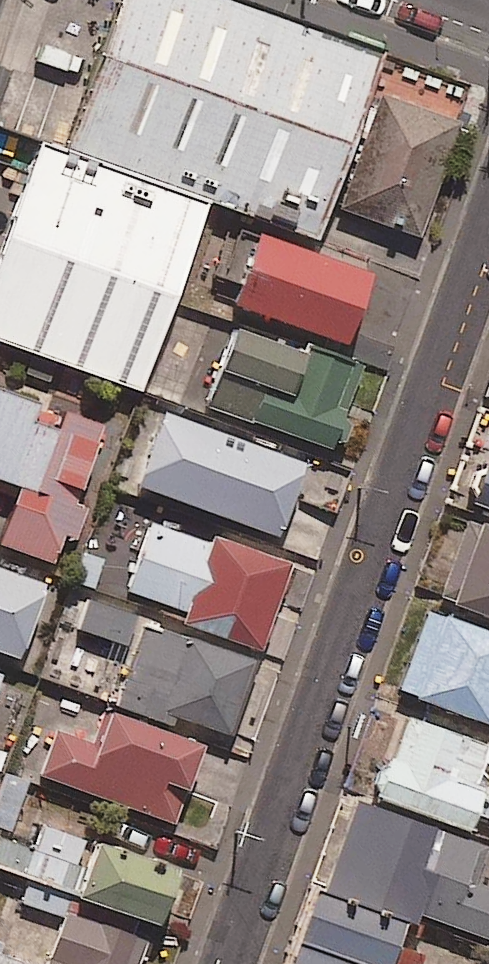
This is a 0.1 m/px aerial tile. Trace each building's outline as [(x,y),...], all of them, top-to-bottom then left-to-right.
[(385,51),(239,0),(120,0),(65,154),(208,205),(319,244),(330,208),(369,92),(385,51)] [(458,122),(369,92),(330,208),(419,238),(458,122)] [(38,145),(0,250),(0,343),(142,396),(208,205),(65,154),(38,145)] [(364,274),(228,224),(211,271),(237,280),(229,302),(339,342),(364,274)] [(356,369),(232,329),(206,408),(330,449),(356,369)] [(480,404),(488,407),(488,380),(480,404)] [(0,390),(0,480),(16,485),(0,531),(0,544),(51,561),(60,536),(72,540),(84,505),(72,501),(97,425),(55,410),(48,429),(24,421),(31,401),(0,390)] [(299,463),(159,411),(132,484),(272,536),(299,463)] [(488,509),(488,463),(475,505),(488,509)] [(287,563),(150,517),(125,592),(195,615),(192,625),(259,647),(287,563)] [(472,521),(441,596),(488,615),(488,528),(472,521)] [(0,572),(0,652),(14,657),(40,586),(0,572)] [(123,641),(132,613),(86,598),(76,628),(112,640),(104,663),(127,670),(116,704),(226,740),(252,661),(141,625),(135,645),(123,641)] [(427,612),(399,690),(488,723),(488,634),(427,612)] [(197,746),(79,704),(68,736),(56,732),(40,776),(170,823),(197,746)] [(404,717),(376,797),(466,829),(472,814),(488,820),(488,747),(404,717)] [(1,774),(0,777),(0,827),(9,829),(24,782),(1,774)] [(411,927),(416,915),(488,940),(488,884),(473,878),(483,849),(343,800),(311,891),(398,922),(411,927)] [(156,924),(174,866),(32,820),(24,847),(0,840),(0,873),(28,882),(127,914),(156,924)] [(28,882),(21,905),(62,919),(47,963),(136,963),(144,939),(121,932),(127,914),(28,882)] [(311,891),(286,963),(383,963),(398,922),(311,891)]
